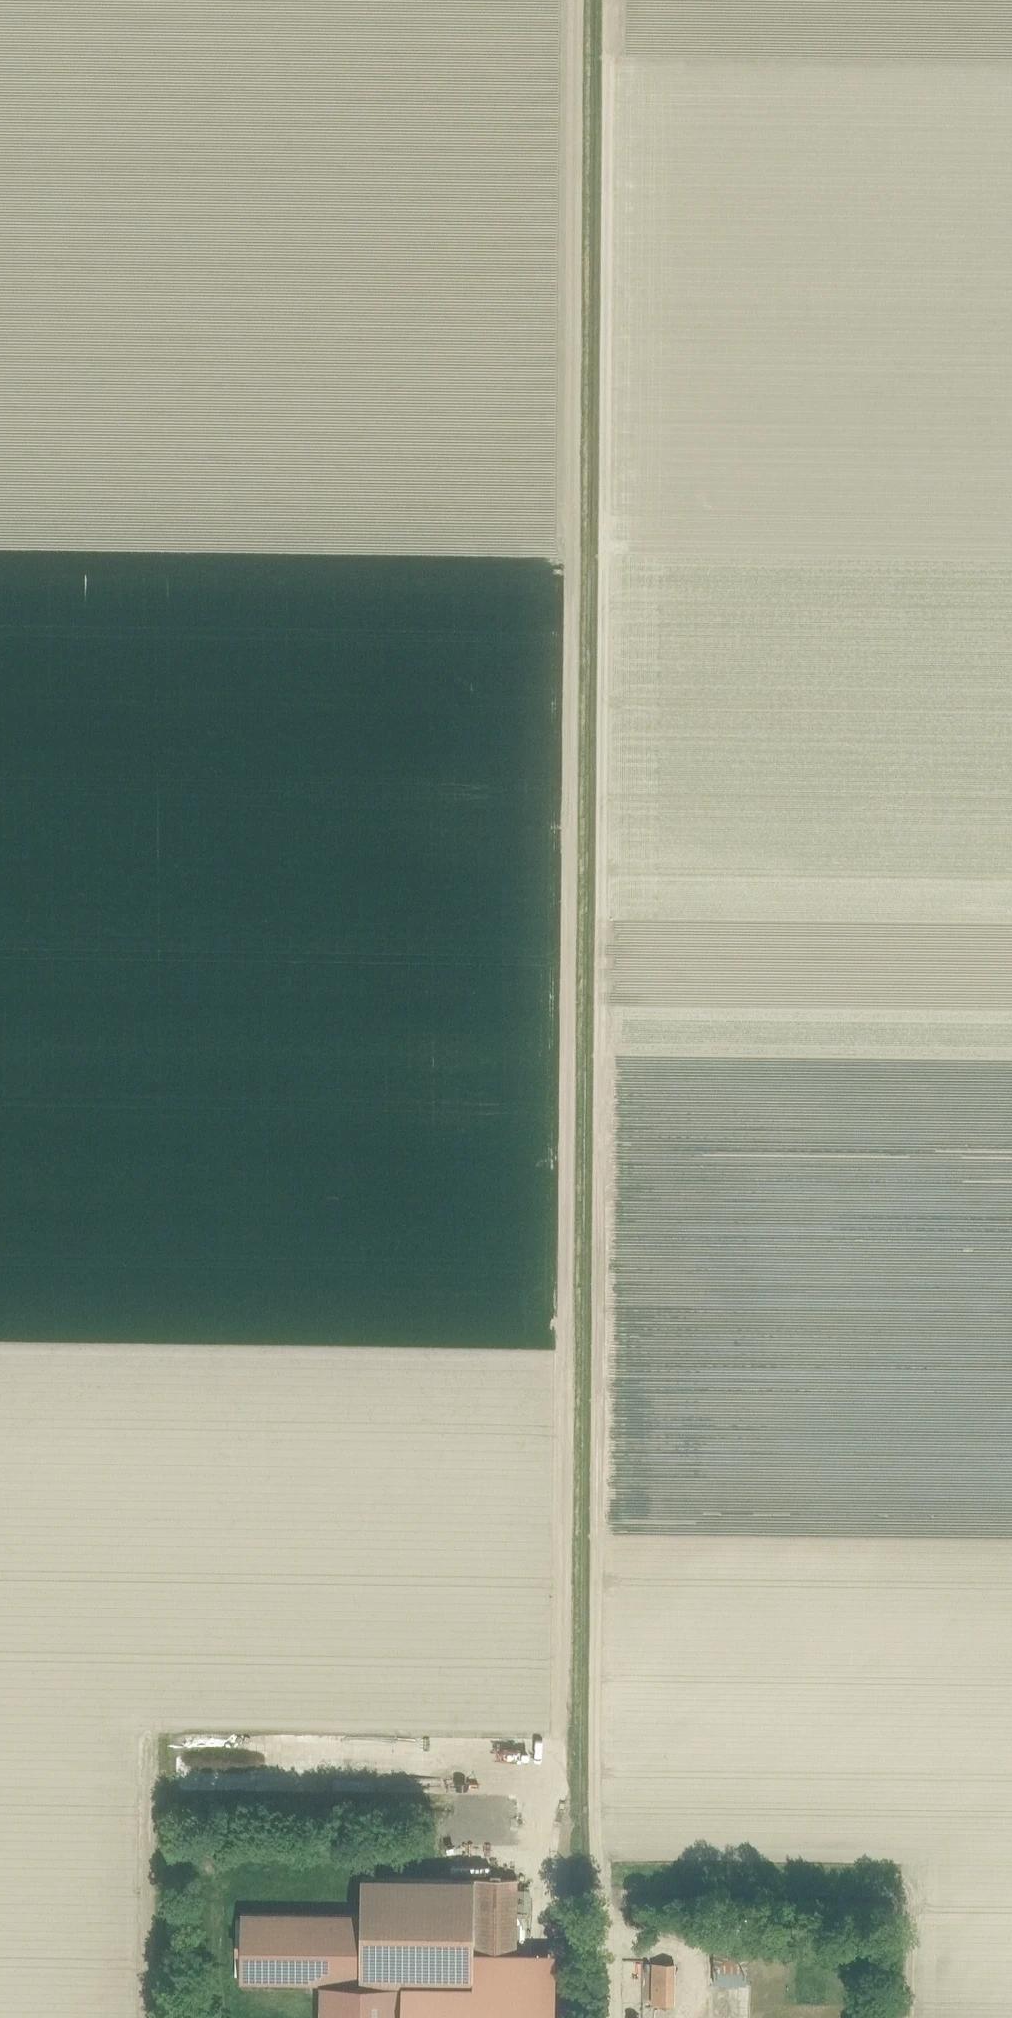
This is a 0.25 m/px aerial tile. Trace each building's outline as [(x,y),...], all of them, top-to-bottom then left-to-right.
[(401,1984),(468,1985),(468,1981),(472,1981),(473,1953),(516,1954),(518,1880),(363,1877),(362,1914),(242,1912),(241,1983),(321,1984),(321,2017),(401,2017),(401,1984)] [(746,1985),(746,1937),(748,1937),(748,1916),(683,1916),(683,1937),(712,1937),(712,1985),(746,1985)] [(674,2006),(674,1964),(651,1964),(650,2005),(674,2006)] [(472,1985),(468,1985),(401,1984),(401,2017),(472,2017),(472,1985)]
